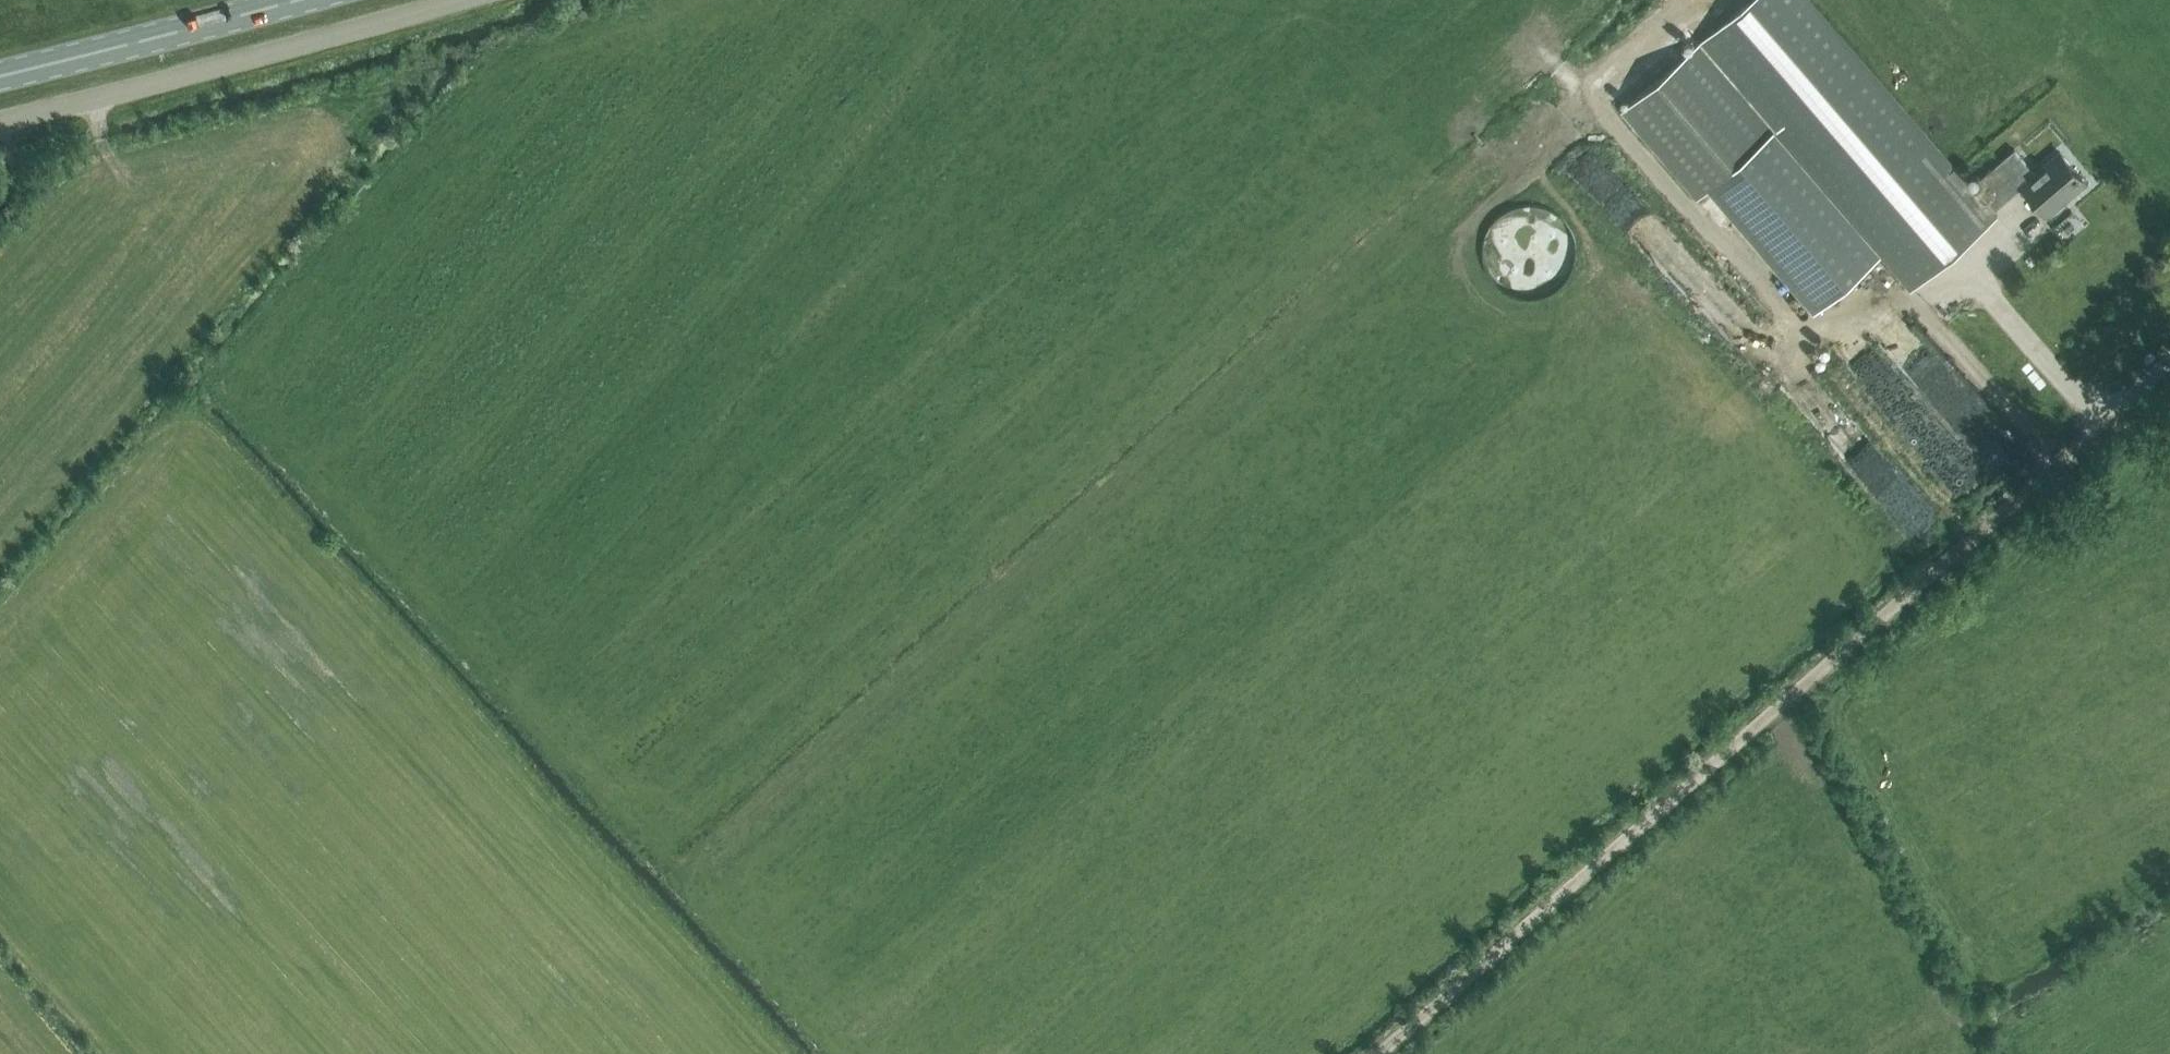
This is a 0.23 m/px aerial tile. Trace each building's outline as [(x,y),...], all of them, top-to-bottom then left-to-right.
[(1621,110),(1697,198),(1710,187),(1814,309),(1879,252),(1909,288),(1996,214),(1992,210),(2022,184),(2047,213),(2085,181),(2060,151),(2037,171),(2015,146),(1971,183),(1815,0),(1748,0),(1699,42),(1677,62),(1621,110)] [(2027,446),(2000,418),(1979,439),(2005,467),(2027,446)]
